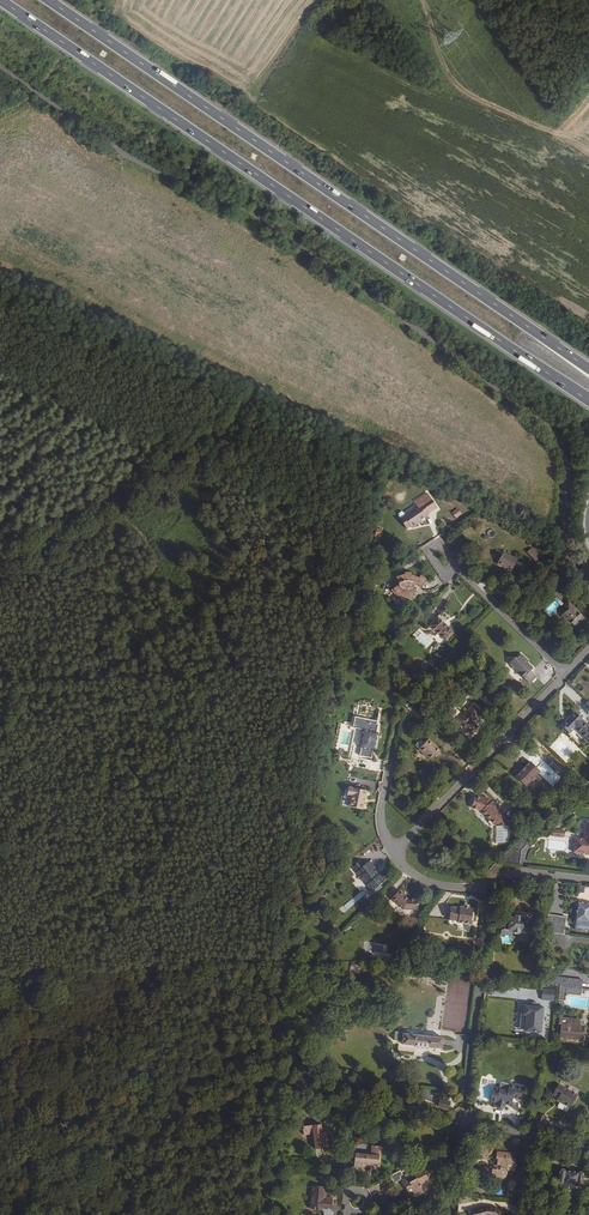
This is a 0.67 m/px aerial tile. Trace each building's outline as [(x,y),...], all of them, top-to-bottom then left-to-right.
[(401,519),(407,529),(411,526),(412,528),(417,524),(416,523),(421,520),(429,515),(428,514),(437,508),(427,494),(415,502),(418,508),(401,519)] [(452,512),(456,518),(462,514),(458,508),(452,512)] [(381,538),(383,529),(377,527),(375,536),(381,538)] [(528,551),(536,561),(540,557),(531,548),(528,551)] [(512,569),(517,559),(503,552),(500,558),(498,557),(496,562),(497,565),(497,563),(507,568),(508,567),(512,569)] [(398,583),(398,585),(393,589),(391,590),(392,592),(394,594),(397,596),(399,597),(402,598),(405,598),(408,598),(411,598),(413,597),(412,594),(415,593),(417,592),(413,587),(415,586),(416,584),(420,587),(427,580),(424,577),(421,575),(419,578),(417,577),(415,576),(411,575),(411,573),(408,572),(406,572),(404,572),(404,574),(402,575),(398,576),(396,577),(398,583)] [(550,617),(564,603),(558,597),(543,610),(550,617)] [(571,623),(575,627),(584,618),(576,610),(577,610),(568,601),(560,609),(564,613),(560,617),(568,625),(571,623)] [(446,641),(454,633),(445,624),(444,625),(442,623),(443,622),(438,617),(429,626),(446,641)] [(579,626),(584,630),(588,624),(588,623),(584,619),(579,626)] [(523,678),(529,684),(535,678),(529,672),(533,668),(527,662),(528,661),(521,654),(518,657),(511,658),(513,668),(515,668),(525,677),(523,678)] [(525,677),(515,668),(513,668),(523,678),(525,677)] [(355,716),(377,721),(379,709),(357,705),(355,716)] [(481,713),(474,705),(458,721),(471,733),(477,727),(472,722),(481,713)] [(416,717),(419,714),(411,706),(408,709),(416,717)] [(561,725),(569,733),(582,720),(574,712),(561,725)] [(374,751),(378,732),(376,732),(378,724),(376,724),(377,721),(355,716),(353,727),(363,729),(359,748),(361,748),(359,756),(371,758),(373,750),(374,751)] [(432,760),(441,751),(428,739),(419,749),(424,754),(425,753),(427,756),(432,760)] [(515,776),(525,786),(530,781),(531,782),(533,782),(536,779),(536,777),(535,776),(540,771),(536,768),(542,762),(533,753),(527,760),(530,762),(524,767),(525,768),(522,772),(521,771),(515,776)] [(349,807),(363,809),(364,803),(363,803),(365,797),(367,791),(349,787),(347,796),(351,796),(349,807)] [(495,825),(496,826),(509,826),(508,822),(504,817),(506,815),(491,801),(489,803),(485,799),(485,798),(475,796),(472,805),(475,806),(474,809),(482,811),(490,820),(489,822),(493,826),(495,825)] [(573,852),(588,854),(588,821),(586,821),(584,838),(582,838),(582,839),(575,838),(573,852)] [(509,826),(496,826),(497,843),(509,843),(509,826)] [(373,892),(386,879),(380,873),(378,875),(375,872),(379,868),(374,864),(372,866),(368,862),(363,867),(359,862),(351,869),(364,882),(365,881),(368,884),(367,886),(373,892)] [(344,914),(366,894),(362,889),(340,909),(344,914)] [(403,909),(418,910),(418,899),(408,899),(399,890),(391,898),(397,905),(398,904),(403,909)] [(549,902),(550,891),(541,890),(539,901),(549,902)] [(588,922),(588,917),(588,913),(588,904),(578,903),(576,920),(588,922)] [(458,922),(471,924),(473,908),(469,908),(463,907),(459,907),(459,908),(451,907),(449,920),(458,921),(458,922)] [(505,917),(504,929),(513,930),(513,932),(521,933),(521,931),(530,932),(531,920),(522,919),(514,918),(505,917)] [(545,934),(544,943),(554,944),(555,935),(545,934)] [(380,942),(377,948),(382,950),(385,945),(380,942)] [(581,989),(582,980),(542,976),(542,984),(559,986),(581,989)] [(565,1000),(565,994),(580,995),(581,989),(559,986),(558,1000),(565,1000)] [(542,988),(542,1000),(555,1001),(555,989),(542,988)] [(546,1025),(547,1017),(535,1015),(534,1019),(532,1018),(531,1025),(533,1025),(533,1032),(551,1035),(552,1026),(546,1025)] [(579,1026),(580,1020),(560,1018),(559,1024),(562,1025),(561,1033),(563,1033),(563,1037),(580,1039),(581,1030),(583,1031),(583,1027),(579,1026)] [(428,1047),(442,1049),(443,1038),(406,1034),(406,1032),(395,1031),(394,1040),(402,1041),(402,1044),(415,1046),(428,1047)] [(558,1102),(569,1108),(576,1095),(558,1084),(552,1095),(557,1098),(560,1099),(558,1102)] [(420,1094),(431,1097),(434,1088),(423,1085),(420,1094)] [(519,1102),(522,1089),(508,1086),(507,1093),(493,1089),(490,1103),(496,1104),(495,1107),(504,1109),(504,1106),(510,1107),(512,1100),(519,1102)] [(440,1099),(438,1106),(448,1109),(450,1102),(440,1099)] [(532,1124),(541,1127),(544,1116),(535,1114),(532,1124)] [(328,1148),(327,1132),(322,1133),(321,1124),(303,1126),(304,1135),(313,1134),(315,1149),(328,1148)] [(371,1155),(371,1146),(351,1144),(350,1153),(355,1154),(371,1155)] [(373,1164),(378,1165),(380,1147),(371,1146),(371,1155),(355,1154),(354,1167),(369,1169),(369,1167),(369,1164),(373,1164)] [(515,1165),(516,1159),(498,1157),(497,1164),(495,1164),(494,1169),(492,1169),(491,1178),(506,1180),(507,1170),(508,1164),(515,1165)] [(402,1181),(409,1194),(413,1191),(415,1193),(422,1189),(421,1185),(429,1181),(423,1168),(412,1174),(412,1176),(402,1181)] [(560,1168),(557,1184),(564,1185),(564,1183),(576,1184),(576,1186),(582,1187),(584,1172),(578,1171),(577,1172),(566,1171),(566,1169),(560,1168)] [(401,1171),(390,1176),(394,1184),(402,1180),(400,1177),(403,1175),(401,1171)] [(325,1196),(326,1187),(312,1186),(311,1202),(310,1202),(309,1208),(318,1208),(318,1210),(326,1211),(331,1211),(332,1197),(325,1196)]
